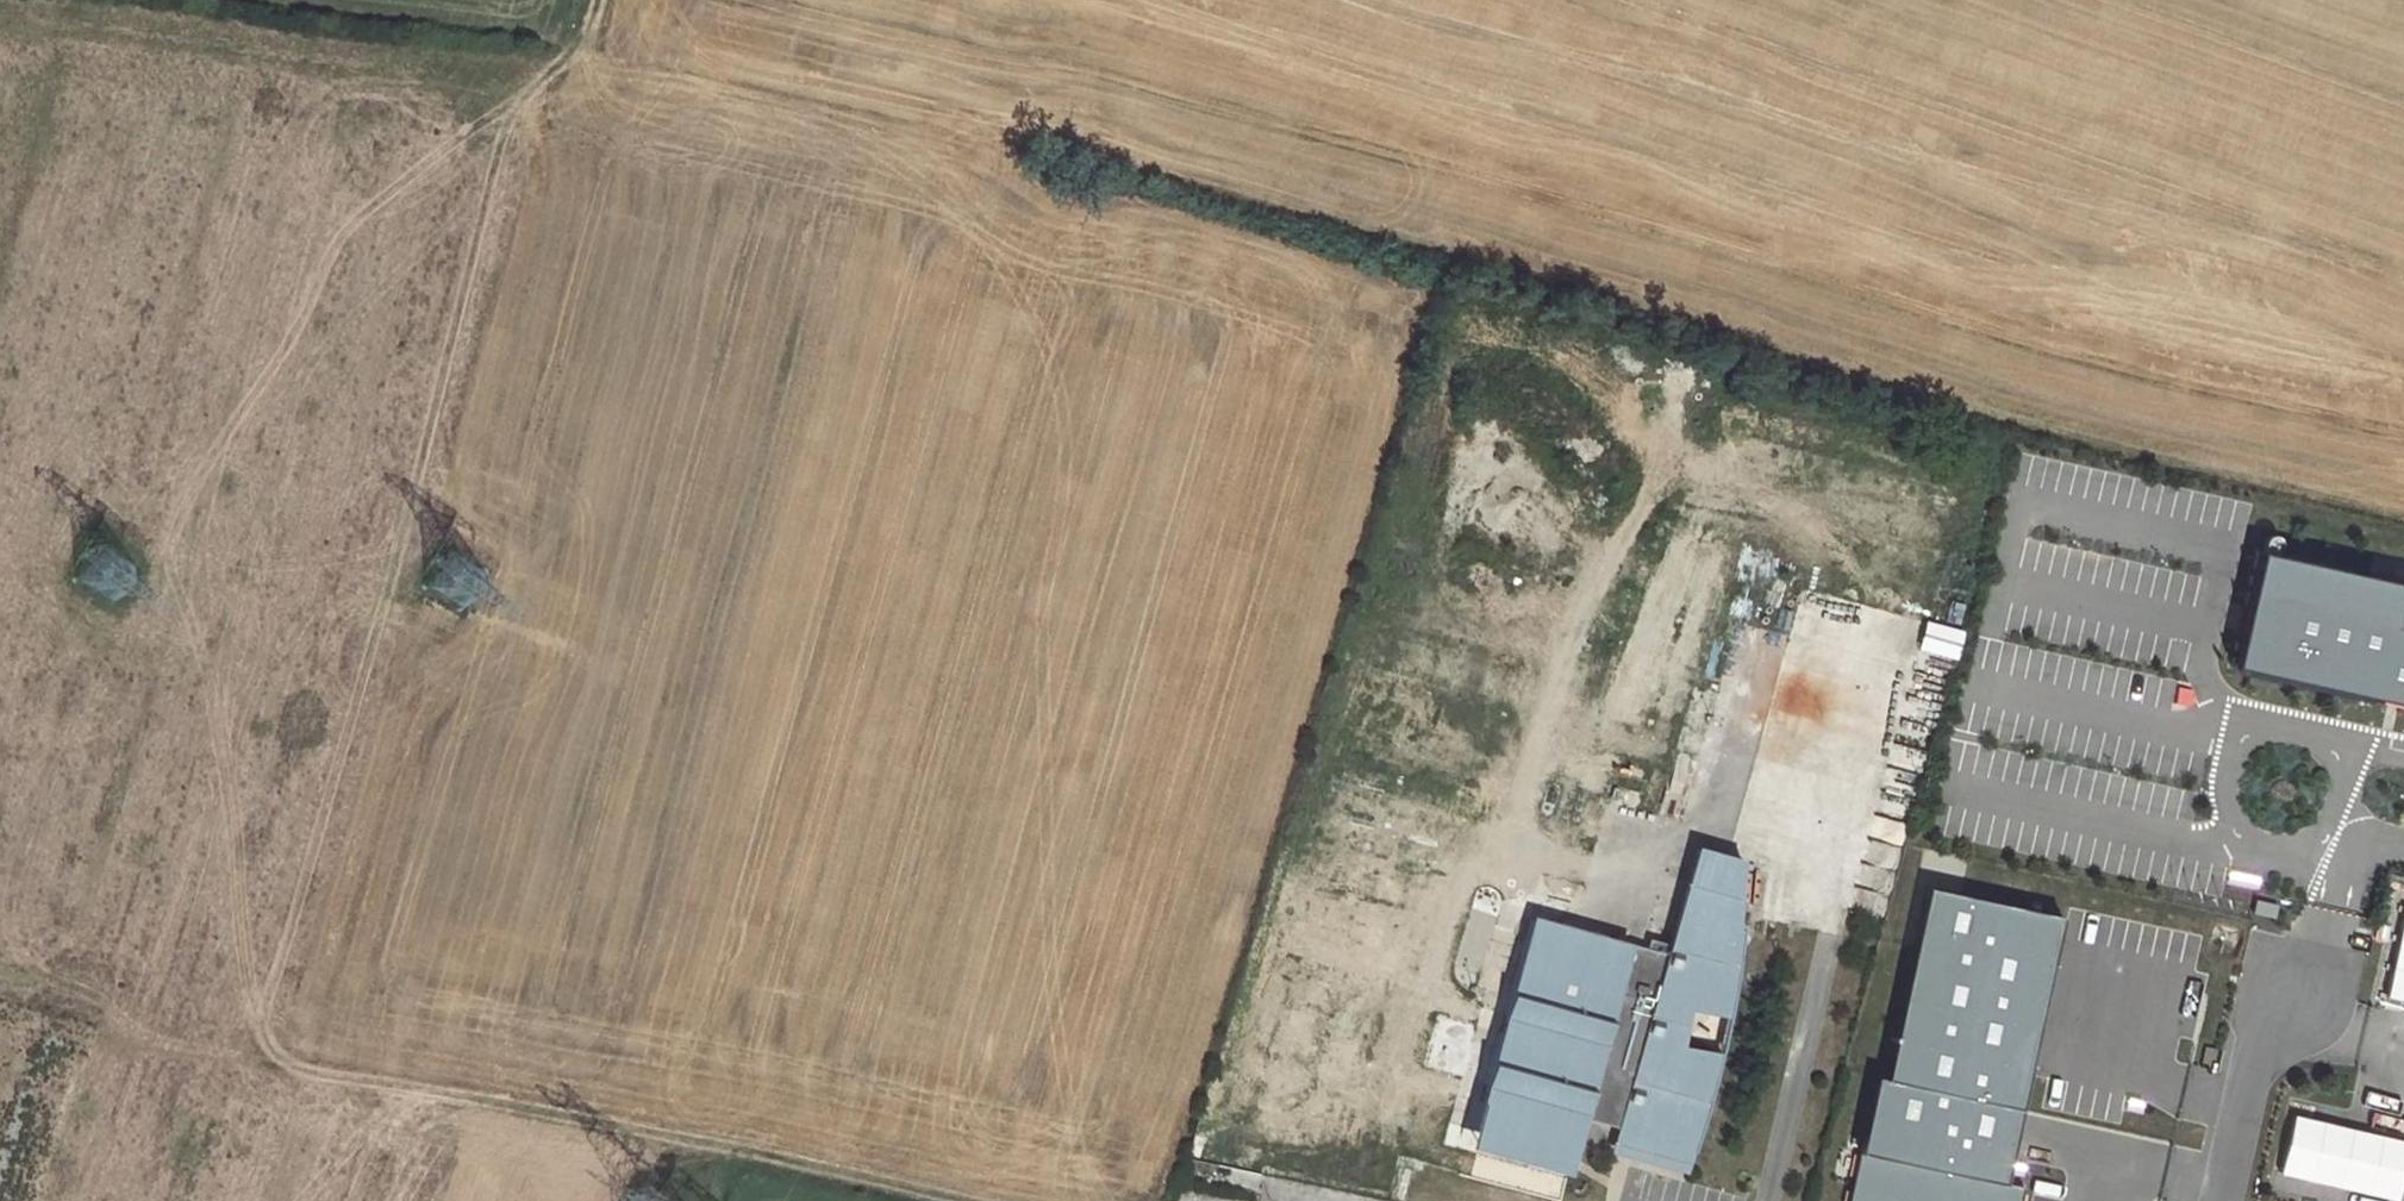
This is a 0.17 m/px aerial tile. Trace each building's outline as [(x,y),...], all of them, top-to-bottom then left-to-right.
[(2268,550),(2243,661),(2403,697),(2403,580),(2268,550)] [(1719,1017),(1735,932),(1730,931),(1737,863),(1691,850),(1661,955),(1626,946),(1625,948),(1526,920),(1467,1131),(1568,1159),(1578,1121),(1614,1131),(1619,1113),(1645,1120),(1643,1132),(1691,1146),(1701,1103),(1711,1057),(1667,1045),(1676,1005),(1719,1017)] [(1933,885),(1890,1076),(2025,1105),(2067,915),(1933,885)] [(2278,903),(2257,900),(2255,911),(2276,914),(2278,903)] [(2008,1181),(2025,1105),(1890,1076),(1881,1074),(1853,1200),(2022,1200),(2026,1185),(2008,1181)] [(1610,1144),(1686,1165),(1691,1146),(1643,1132),(1645,1120),(1619,1113),(1614,1131),(1610,1144)] [(1462,1151),(1562,1179),(1568,1159),(1467,1131),(1462,1151)]
